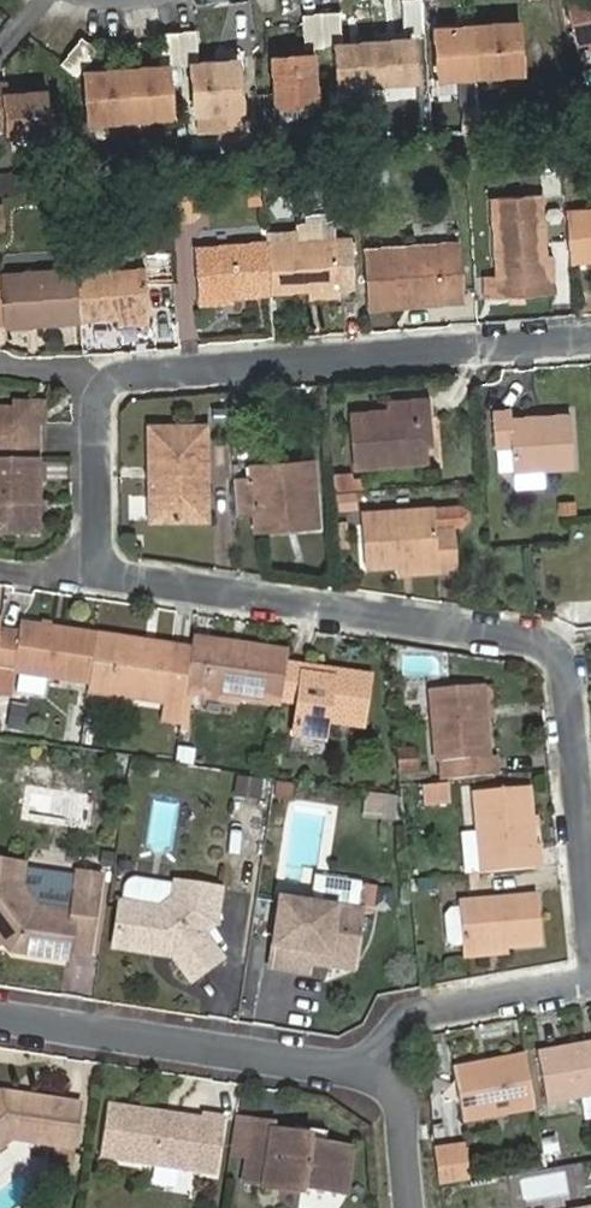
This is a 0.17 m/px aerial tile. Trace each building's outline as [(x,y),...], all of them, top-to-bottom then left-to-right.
[(445,28),(442,0),(403,0),(406,31),(439,28),(445,28)] [(590,36),(590,0),(569,0),(578,39),(586,38),(590,36)] [(305,48),(338,44),(343,44),(341,18),(340,11),(302,14),(305,48)] [(475,24),(445,28),(439,28),(444,75),(462,73),(479,71),(501,69),(523,67),(520,21),(475,24)] [(158,34),(160,67),(166,66),(180,65),(194,63),(198,63),(195,30),(158,34)] [(80,37),(60,64),(66,69),(75,76),(96,50),(80,37)] [(343,44),(338,44),(341,86),(360,84),(377,82),(397,80),(414,78),(411,37),(343,44)] [(274,57),(277,89),(278,101),(295,100),(315,98),(311,54),(274,57)] [(230,59),(198,63),(194,63),(198,110),(226,106),(241,105),(241,92),(237,59),(230,59)] [(166,66),(160,67),(130,70),(86,74),(90,120),(112,118),(134,115),(151,114),(171,113),(166,66)] [(502,85),(501,69),(479,71),(480,88),(502,85)] [(479,71),(462,73),(464,89),(480,88),(479,71)] [(398,96),(397,80),(377,82),(379,98),(398,96)] [(377,82),(360,84),(361,100),(379,98),(377,82)] [(9,128),(10,136),(48,133),(44,93),(7,96),(6,83),(0,84),(0,129),(9,128)] [(278,101),(277,89),(259,90),(261,118),(279,116),(278,101)] [(261,118),(259,90),(241,92),(241,105),(243,121),(261,118)] [(295,100),(278,101),(279,116),(296,114),(295,100)] [(241,105),(226,106),(227,122),(243,121),(241,105)] [(152,129),(151,114),(134,115),(135,130),(152,129)] [(134,115),(112,118),(113,133),(135,130),(134,115)] [(491,198),(497,274),(499,297),(544,294),(538,213),(532,214),(530,194),(491,198)] [(565,213),(570,261),(590,259),(590,211),(565,213)] [(292,233),(266,235),(267,242),(271,294),(305,291),(336,287),(351,286),(347,239),(331,241),(329,222),(291,225),(292,233)] [(271,294),(267,242),(196,248),(200,299),(271,294)] [(410,304),(463,300),(459,245),(364,253),(368,298),(409,295),(410,304)] [(75,273),(80,321),(113,318),(147,315),(148,326),(177,324),(173,283),(146,286),(144,268),(75,273)] [(75,269),(0,275),(0,292),(3,327),(80,321),(75,273),(75,269)] [(499,297),(497,274),(485,276),(487,298),(499,297)] [(337,298),(336,287),(305,291),(306,301),(337,298)] [(369,308),(410,304),(409,295),(368,298),(369,308)] [(147,315),(113,318),(115,329),(148,326),(147,315)] [(420,419),(427,418),(425,400),(389,402),(390,412),(351,415),(355,467),(423,461),(421,445),(420,419)] [(35,403),(13,404),(13,411),(0,411),(0,530),(37,530),(37,510),(37,498),(36,480),(36,467),(35,423),(35,403)] [(511,409),(492,411),(495,445),(514,444),(516,469),(571,464),(568,415),(512,419),(511,409)] [(428,444),(427,418),(420,419),(421,445),(428,444)] [(163,472),(163,520),(207,520),(207,429),(150,429),(150,472),(163,472)] [(234,481),(237,516),(255,515),(256,523),(297,520),(297,529),(318,527),(313,462),(252,466),(252,480),(234,481)] [(151,520),(163,520),(163,472),(150,472),(151,520)] [(330,474),(332,510),(357,509),(355,473),(330,474)] [(434,561),(435,568),(457,566),(453,522),(432,523),(431,510),(357,517),(362,566),(396,564),(434,561)] [(256,532),(297,529),(297,520),(256,523),(256,532)] [(396,571),(435,568),(434,561),(396,564),(396,571)] [(96,636),(17,624),(16,636),(0,633),(0,673),(88,685),(96,636)] [(148,645),(96,636),(88,685),(87,692),(164,704),(182,707),(185,689),(188,665),(171,663),(172,660),(146,657),(148,645)] [(286,666),(288,654),(193,639),(191,651),(189,665),(188,665),(185,689),(280,704),(281,700),(286,666)] [(171,663),(188,665),(189,665),(191,651),(174,649),(148,645),(146,657),(172,660),(171,663)] [(286,666),(281,700),(299,703),(294,736),(324,741),(326,726),(363,731),(370,680),(330,673),(329,683),(302,679),(304,669),(286,666)] [(329,683),(330,673),(304,669),(302,679),(329,683)] [(445,780),(494,775),(492,756),(487,757),(480,685),(429,690),(436,762),(443,761),(445,780)] [(394,776),(416,772),(411,746),(389,750),(394,776)] [(446,782),(417,785),(419,806),(448,803),(446,782)] [(482,873),(535,867),(527,789),(473,794),(482,873)] [(360,794),(361,818),(391,818),(390,794),(360,794)] [(30,863),(0,859),(0,929),(7,941),(16,943),(22,950),(75,957),(76,948),(96,951),(102,904),(81,901),(80,911),(44,906),(27,884),(30,863)] [(107,874),(85,871),(81,901),(102,904),(107,874)] [(294,969),(298,949),(356,958),(364,908),(361,907),(365,883),(319,875),(315,899),(304,897),(303,905),(283,901),(273,966),(294,969)] [(223,884),(181,878),(180,882),(178,895),(166,905),(133,901),(127,900),(121,946),(147,950),(153,945),(171,947),(191,978),(224,957),(203,926),(220,915),(223,884)] [(133,901),(166,905),(178,895),(180,882),(141,878),(139,878),(136,881),(135,883),(134,887),(133,901)] [(284,894),(283,901),(303,905),(304,897),(284,894)] [(456,904),(461,951),(539,943),(534,895),(456,904)] [(298,949),(294,969),(332,975),(334,965),(354,969),(356,958),(298,949)] [(536,1053),(545,1103),(590,1095),(590,1043),(536,1053)] [(535,1108),(526,1055),(452,1068),(462,1122),(535,1108)] [(16,1139),(77,1148),(83,1102),(7,1092),(0,1098),(0,1153),(16,1139)] [(208,1119),(114,1105),(106,1156),(219,1174),(227,1117),(208,1114),(208,1119)] [(274,1124),(253,1120),(247,1161),(266,1164),(262,1187),(299,1193),(300,1187),(338,1193),(345,1150),(317,1144),(317,1148),(308,1146),(309,1136),(273,1131),(274,1124)] [(463,1144),(434,1149),(435,1152),(438,1185),(467,1180),(463,1144)]
